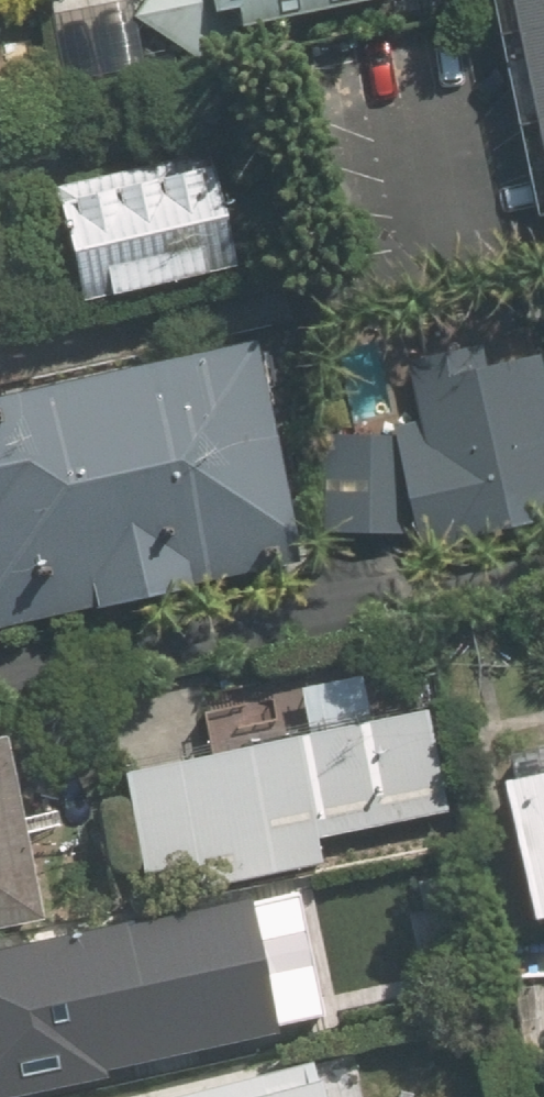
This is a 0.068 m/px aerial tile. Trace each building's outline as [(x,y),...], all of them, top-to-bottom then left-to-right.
[(139,8),(202,46),(229,0),(144,0),(139,8)] [(259,14),(338,0),(257,0),(259,14)] [(73,175),(96,287),(246,257),(224,145),(73,175)] [(323,555),(277,322),(0,377),(0,620),(323,555)] [(410,431),(420,470),(436,534),(543,508),(543,324),(422,354),(436,411),(407,418),(410,431)] [(420,470),(410,431),(334,424),(328,521),(419,528),(420,470)] [(431,699),(139,756),(165,889),(457,831),(431,699)] [(59,910),(22,723),(0,727),(0,922),(59,910)] [(0,938),(0,1086),(186,1049),(181,1026),(308,1001),(284,882),(0,938)] [(325,1050),(128,1096),(337,1096),(325,1050)]
